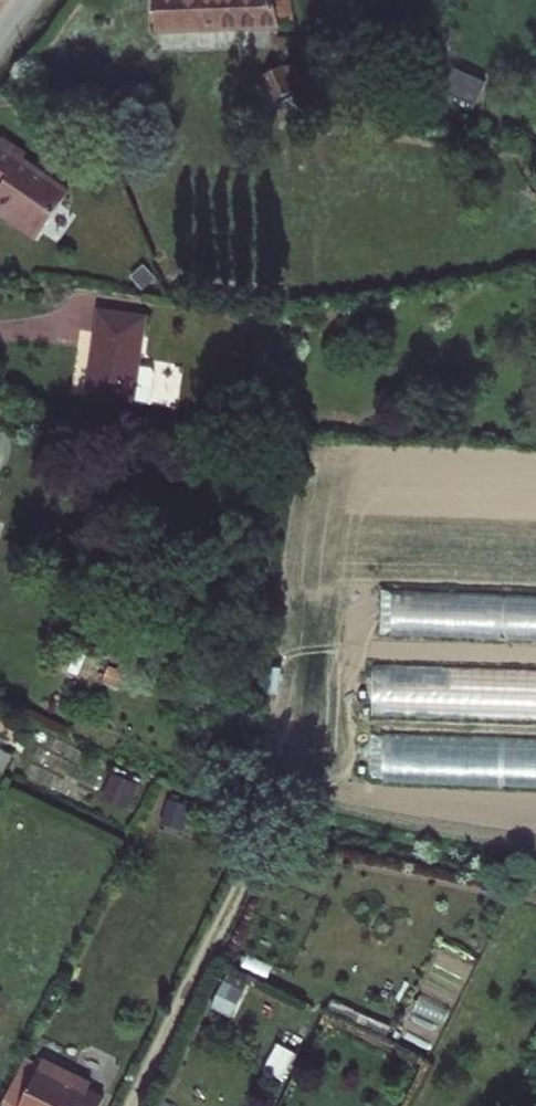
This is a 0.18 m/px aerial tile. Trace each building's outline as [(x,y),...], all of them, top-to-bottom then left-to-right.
[(155,33),(277,31),(275,0),(154,0),(155,33)] [(285,63),(261,75),(273,100),(276,98),(282,112),(299,103),(294,91),(295,87),(306,80),(295,61),(287,67),(285,63)] [(69,189),(23,155),(27,150),(4,133),(0,138),(0,199),(9,206),(6,213),(35,235),(69,189)] [(137,299),(93,293),(78,374),(124,383),(137,299)] [(43,1058),(40,1064),(22,1054),(20,1059),(0,1097),(0,1102),(8,1105),(102,1105),(106,1100),(87,1090),(91,1082),(43,1058)]
